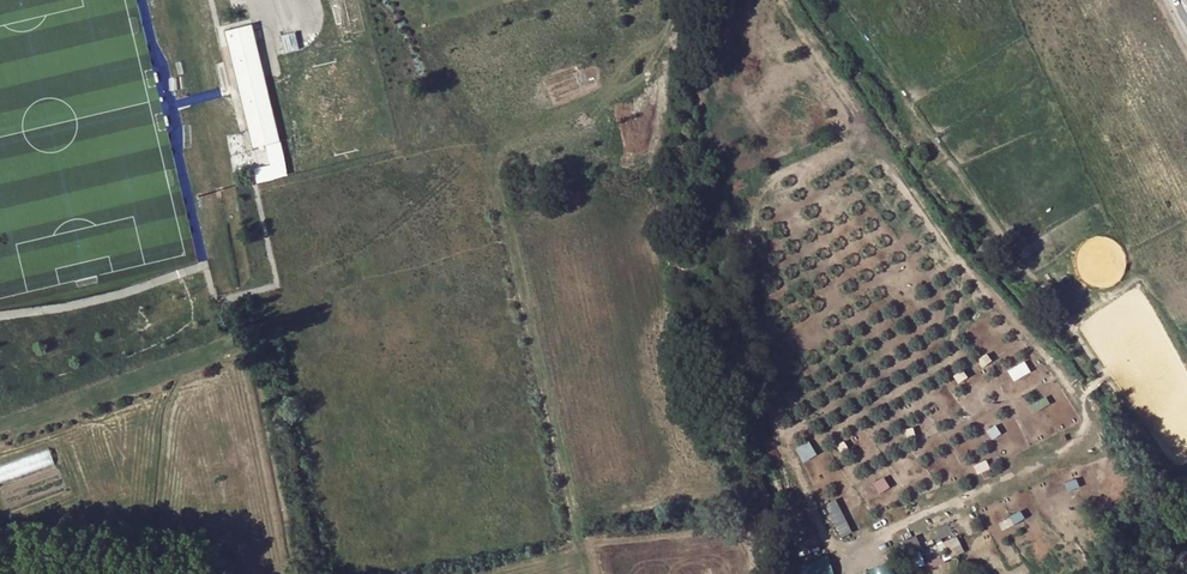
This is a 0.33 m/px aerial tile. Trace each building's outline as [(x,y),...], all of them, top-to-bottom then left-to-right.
[(241,19),(213,25),(240,142),(268,136),(241,19)] [(304,47),(301,30),(284,33),(287,50),(304,47)] [(1025,362),(1008,369),(1012,377),(1029,370),(1025,362)] [(0,462),(0,480),(57,466),(53,449),(0,462)] [(907,553),(921,549),(916,534),(903,538),(907,553)] [(945,539),(952,555),(963,549),(956,534),(945,539)]
